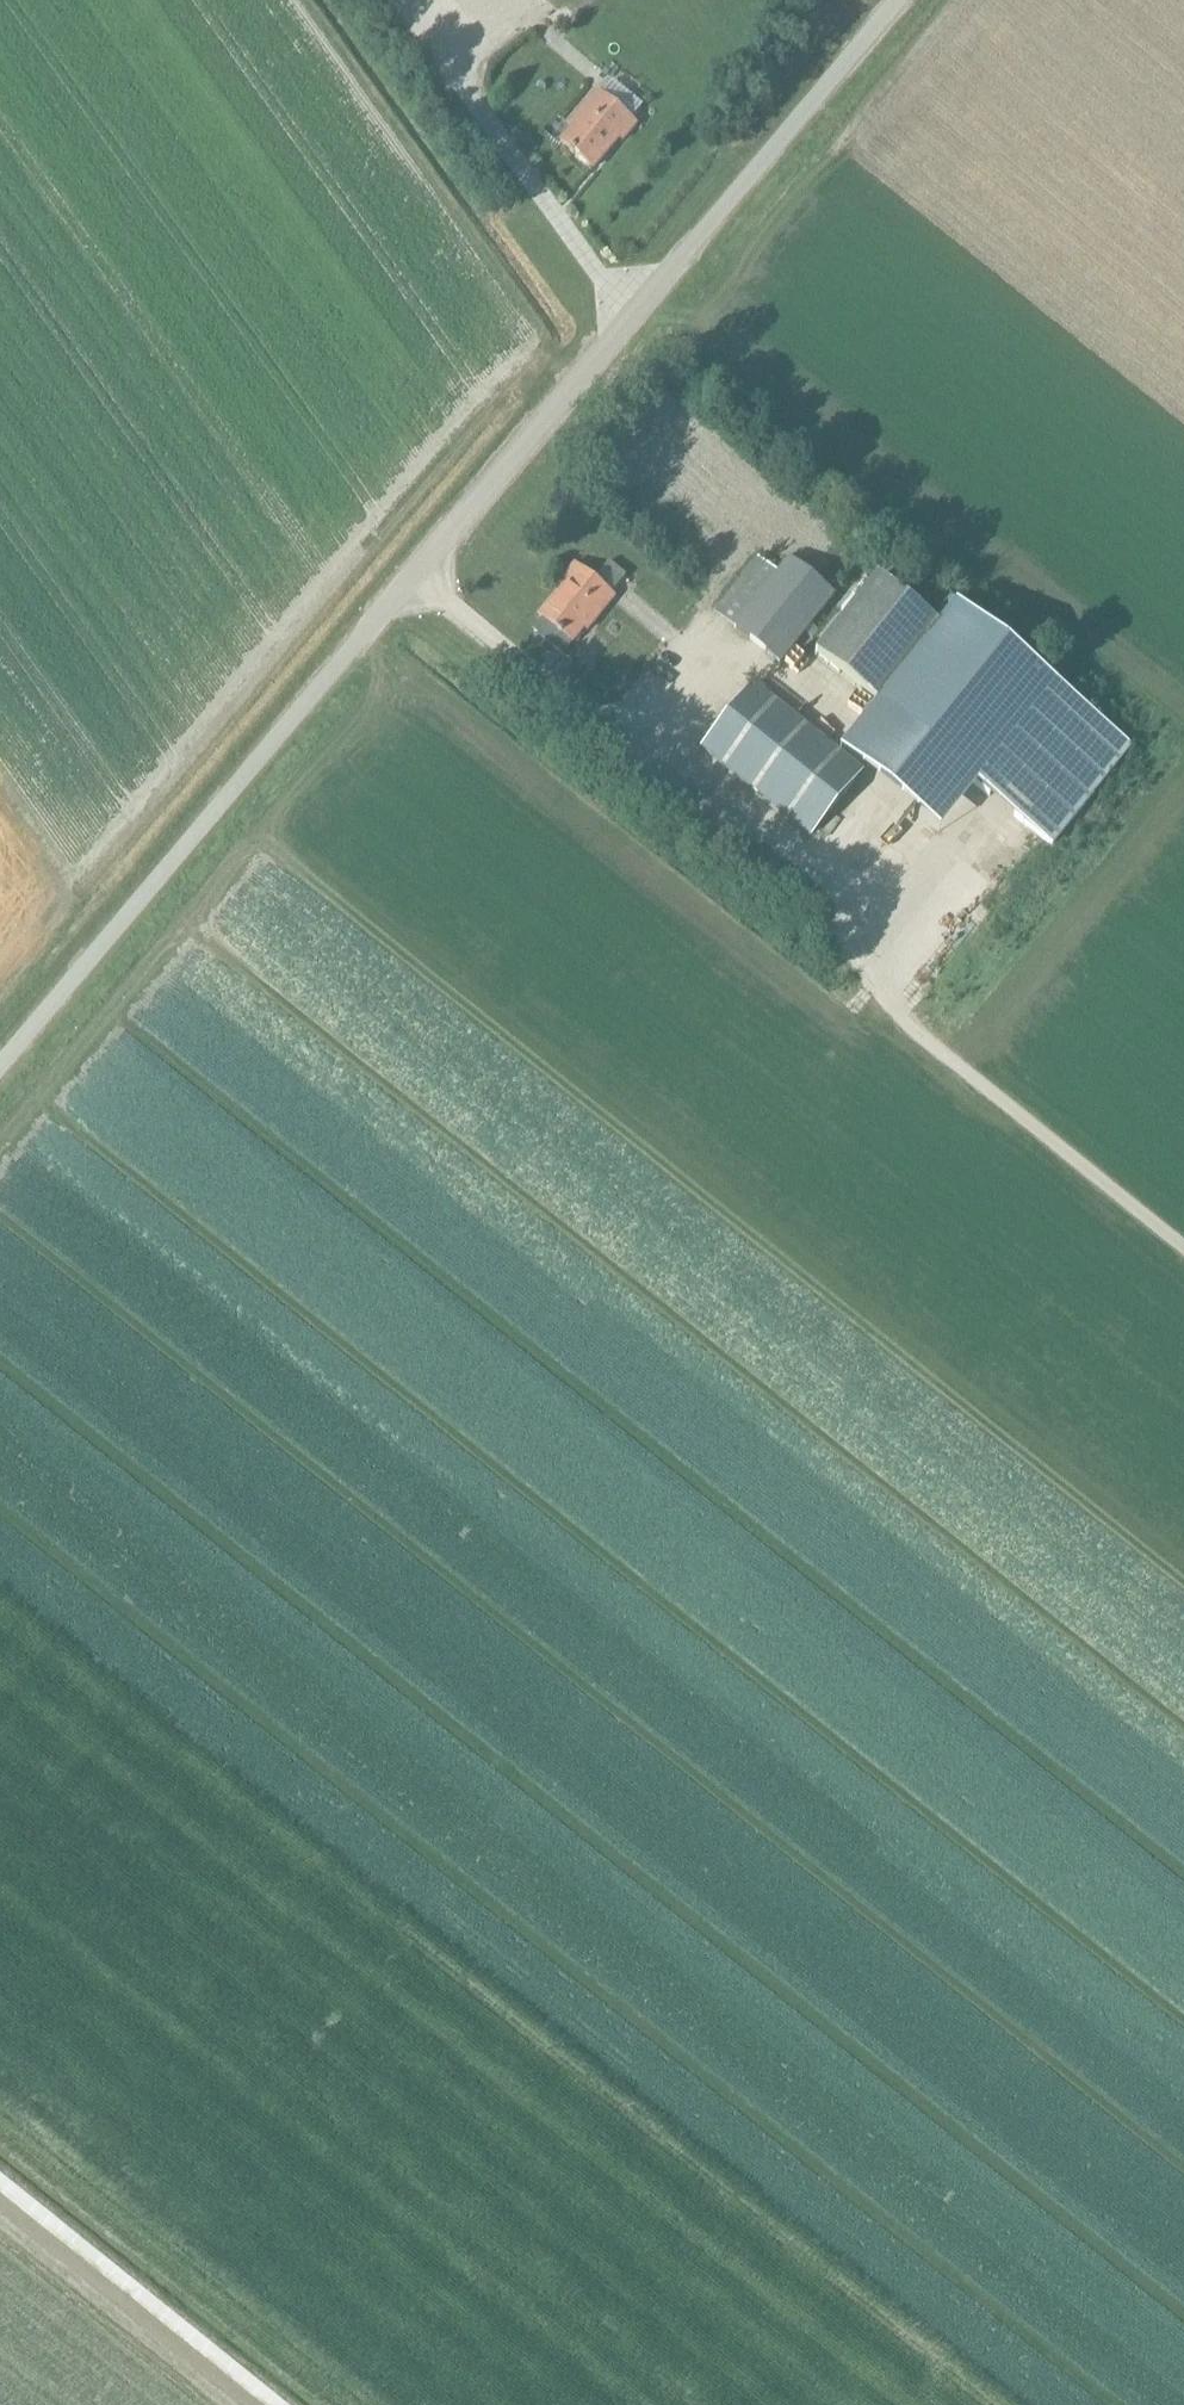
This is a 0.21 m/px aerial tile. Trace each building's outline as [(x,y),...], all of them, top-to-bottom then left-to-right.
[(593,169),(593,168),(618,138),(622,141),(636,125),(597,92),(569,125),(573,128),(561,142),(593,169)] [(778,573),(758,558),(727,597),(747,612),(735,627),(780,664),(834,596),(789,560),(778,573)] [(587,631),(614,597),(575,565),(561,582),(565,585),(540,617),(572,642),(583,628),(587,631)] [(849,615),(816,656),(877,705),(939,629),(878,580),(861,601),(854,595),(842,609),(849,615)] [(939,629),(877,705),(977,787),(1057,688),(956,607),(939,629)] [(754,685),(703,748),(811,836),(862,772),(754,685)] [(1057,688),(977,787),(1052,846),(1131,747),(1057,688)]
